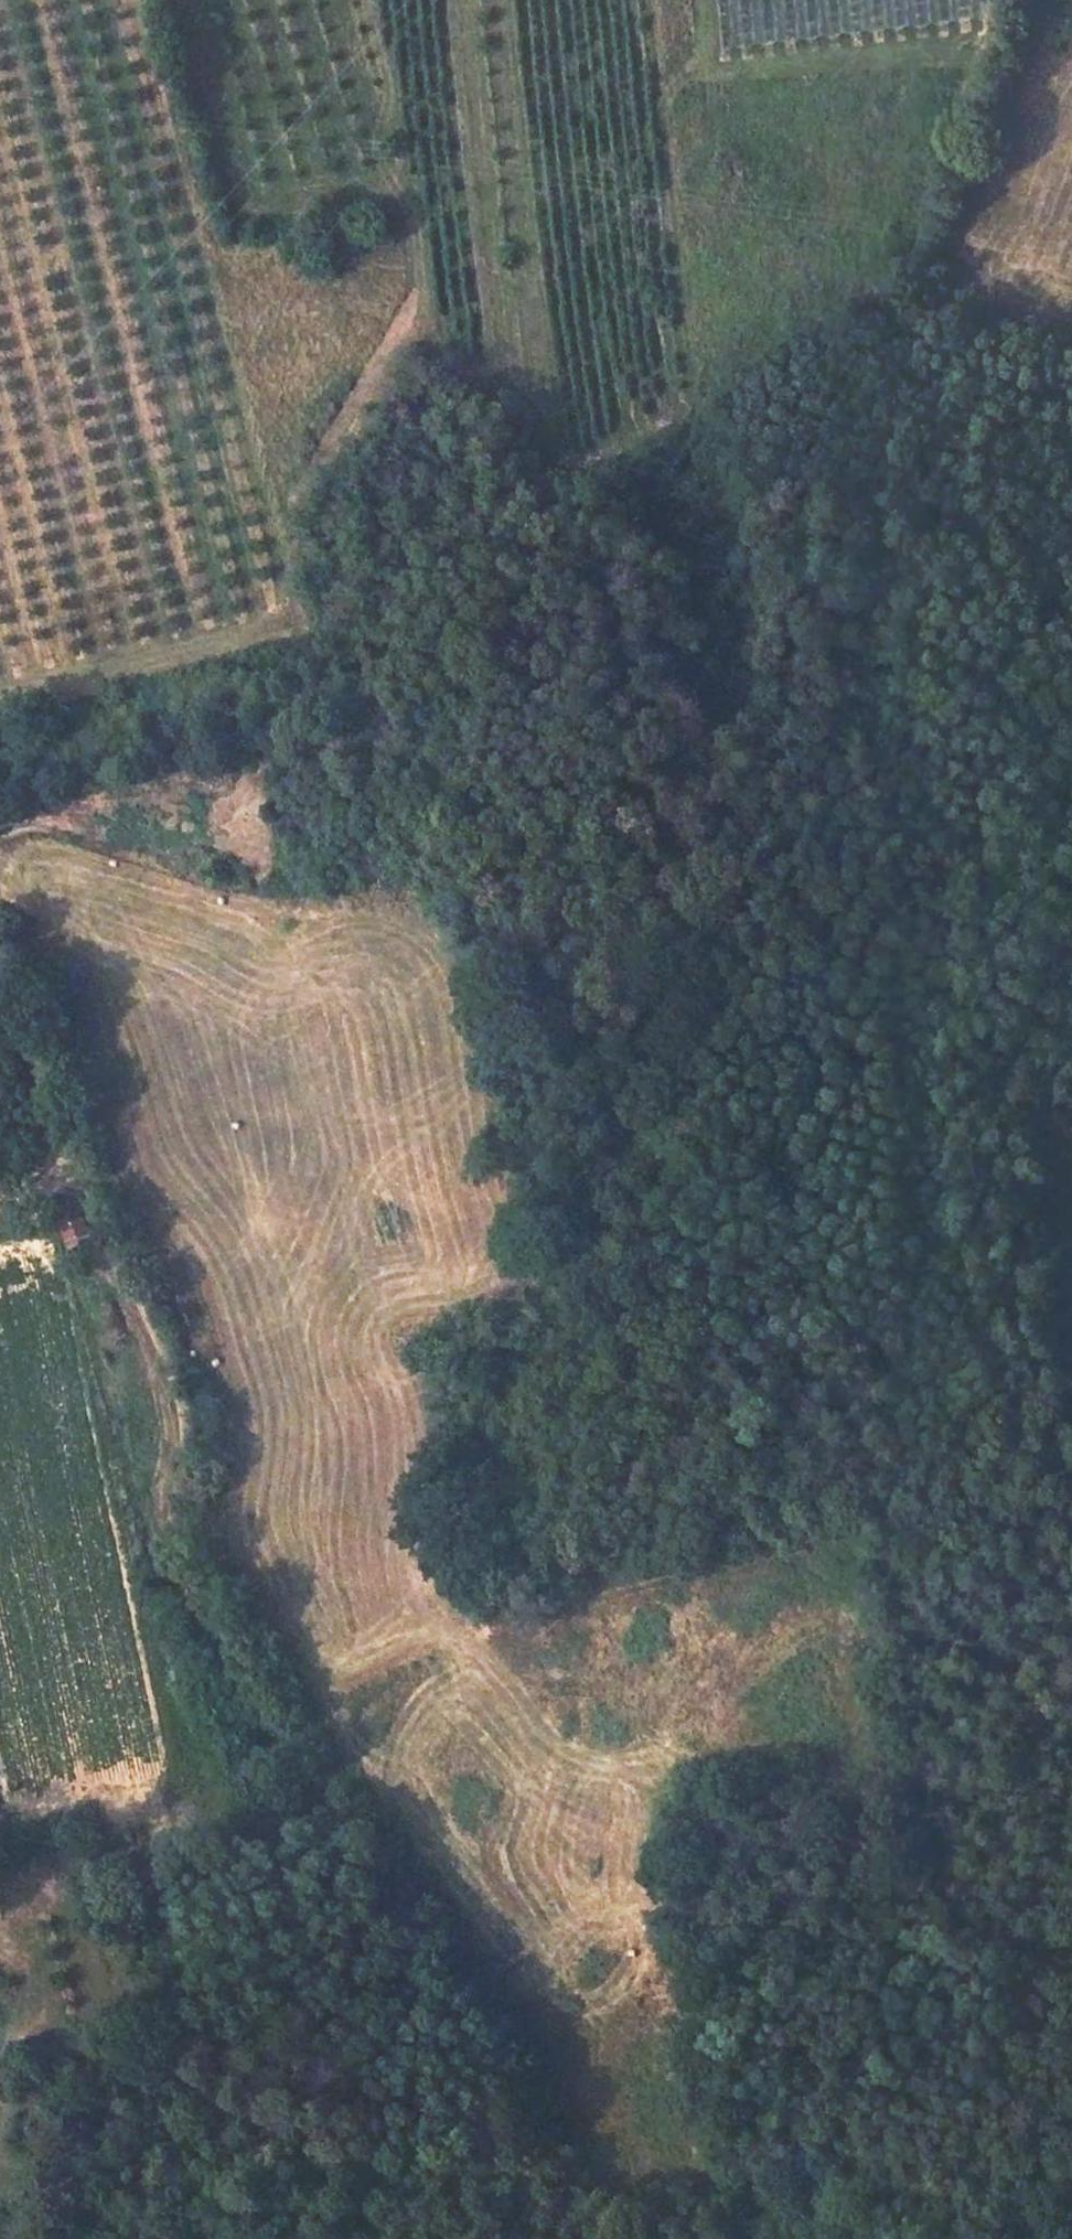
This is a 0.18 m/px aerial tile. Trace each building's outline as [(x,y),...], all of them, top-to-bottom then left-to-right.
[(105,1260),(94,1233),(78,1241),(88,1267),(105,1260)]
